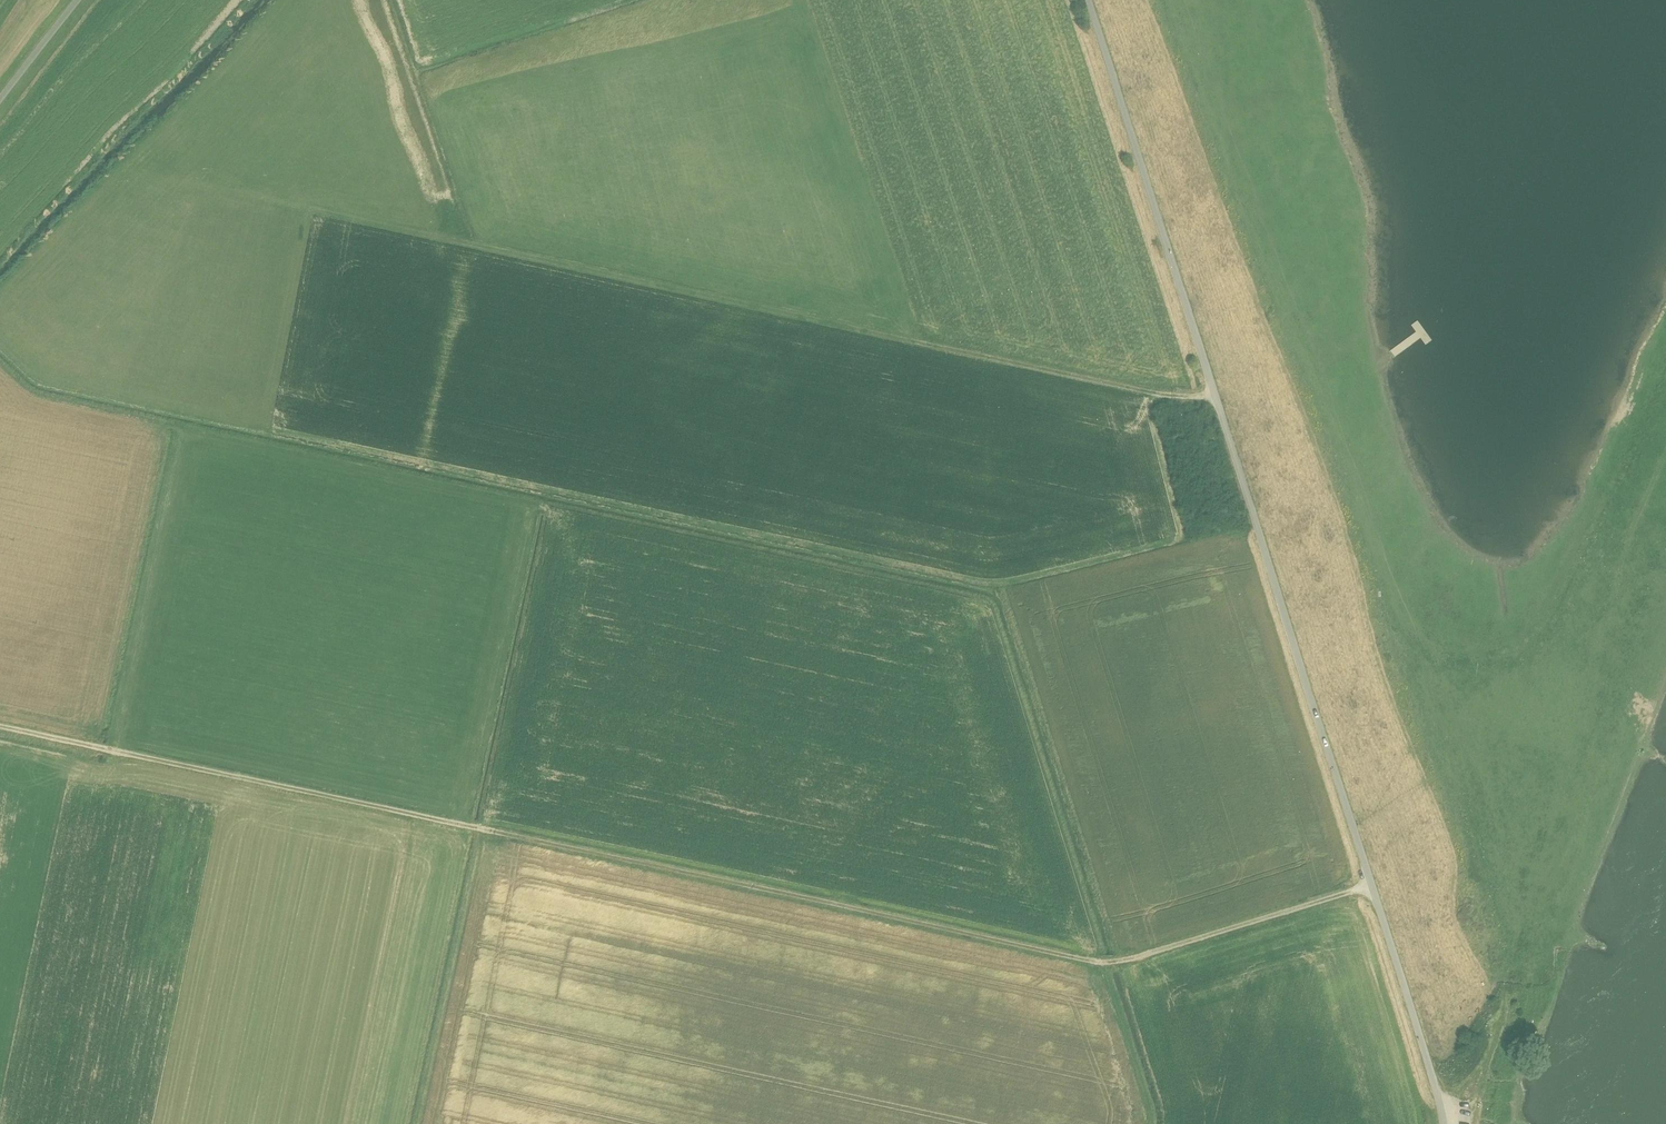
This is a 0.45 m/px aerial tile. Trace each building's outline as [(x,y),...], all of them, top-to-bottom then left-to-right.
[(448,207),(453,234),(462,232),(458,206),(448,207)]
